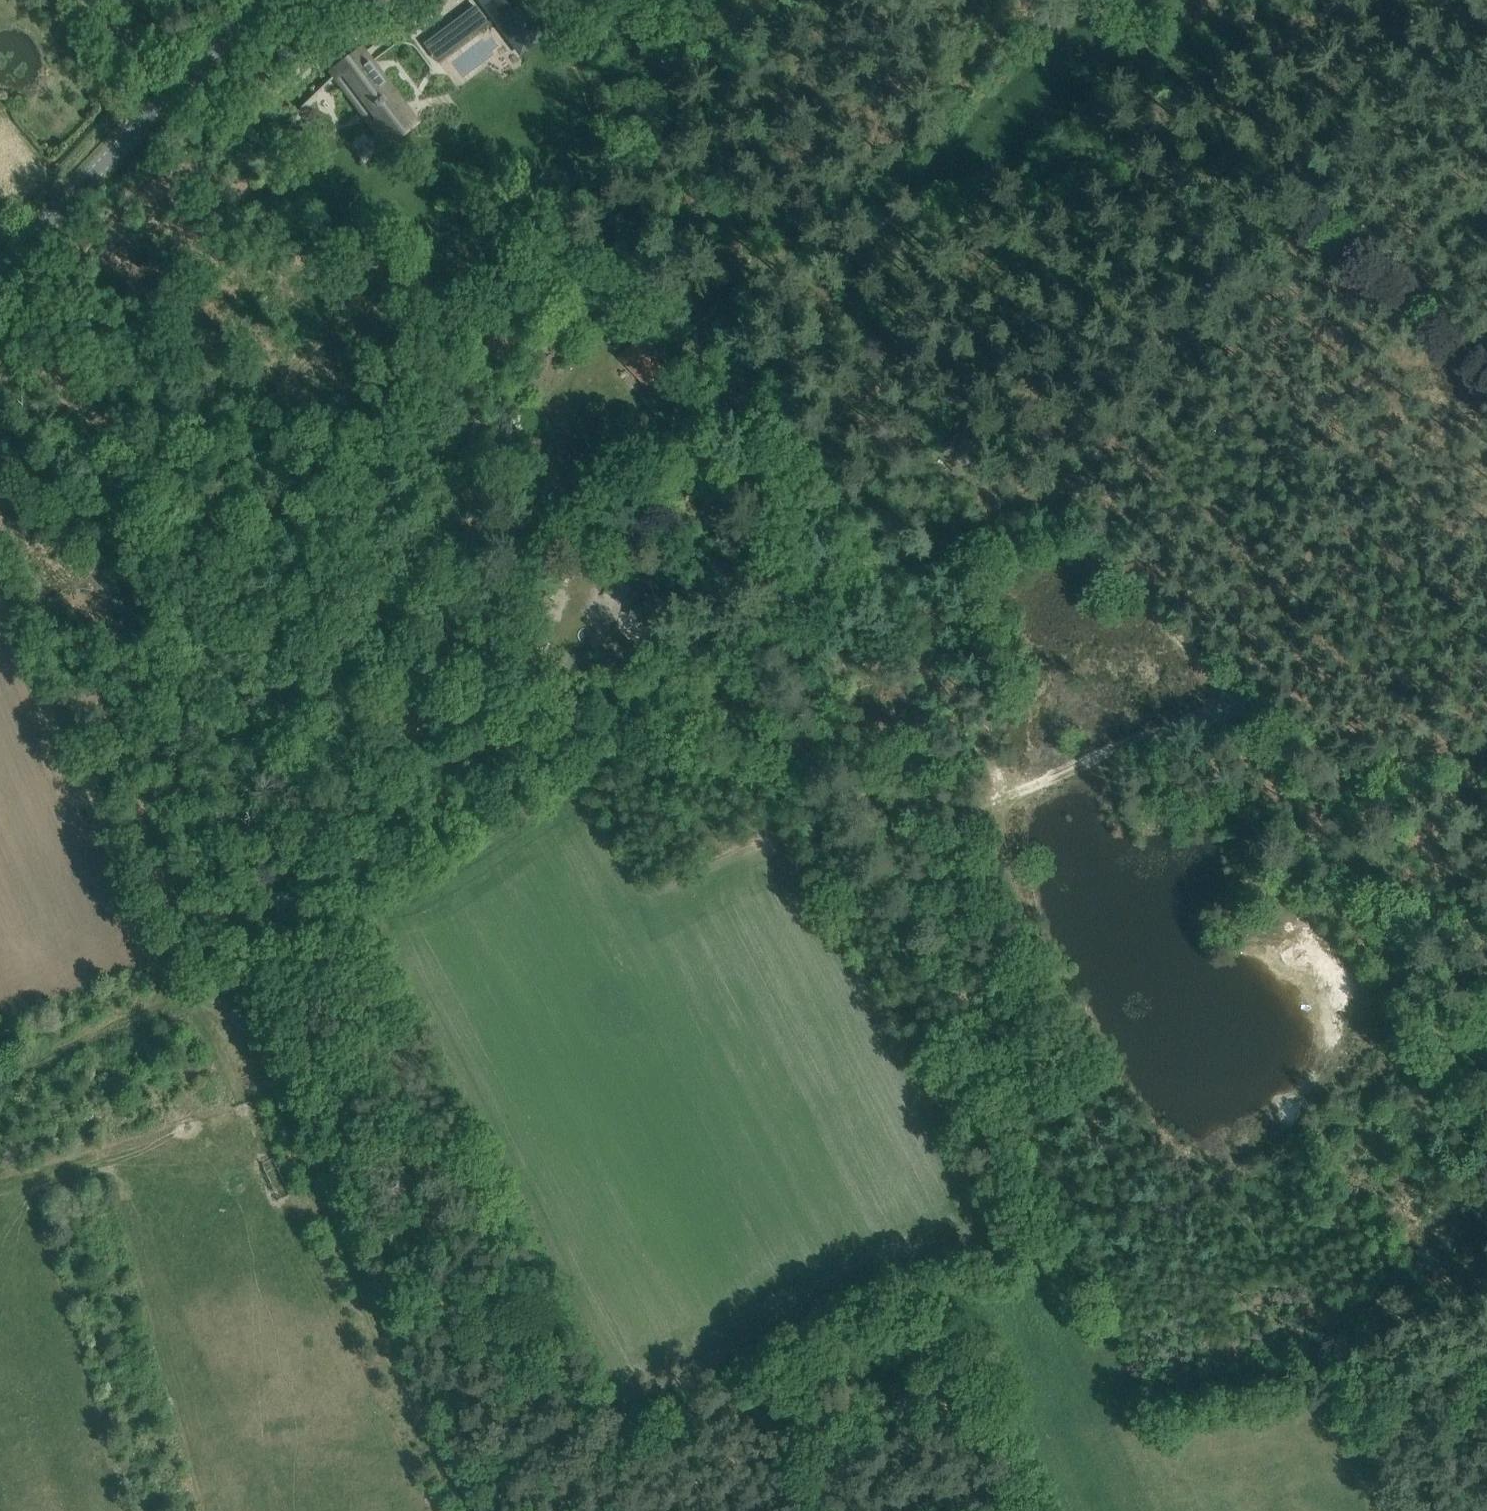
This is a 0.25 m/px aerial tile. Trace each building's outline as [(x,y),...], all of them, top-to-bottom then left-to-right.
[(519,38),(541,21),(526,0),(490,0),(519,38)] [(360,47),(324,73),(385,152),(421,124),(360,47)] [(635,340),(618,357),(647,387),(667,368),(658,359),(664,353),(645,334),(637,342),(635,340)] [(657,630),(664,599),(655,596),(642,594),(641,600),(636,598),(631,618),(648,622),(646,628),(657,630)]
